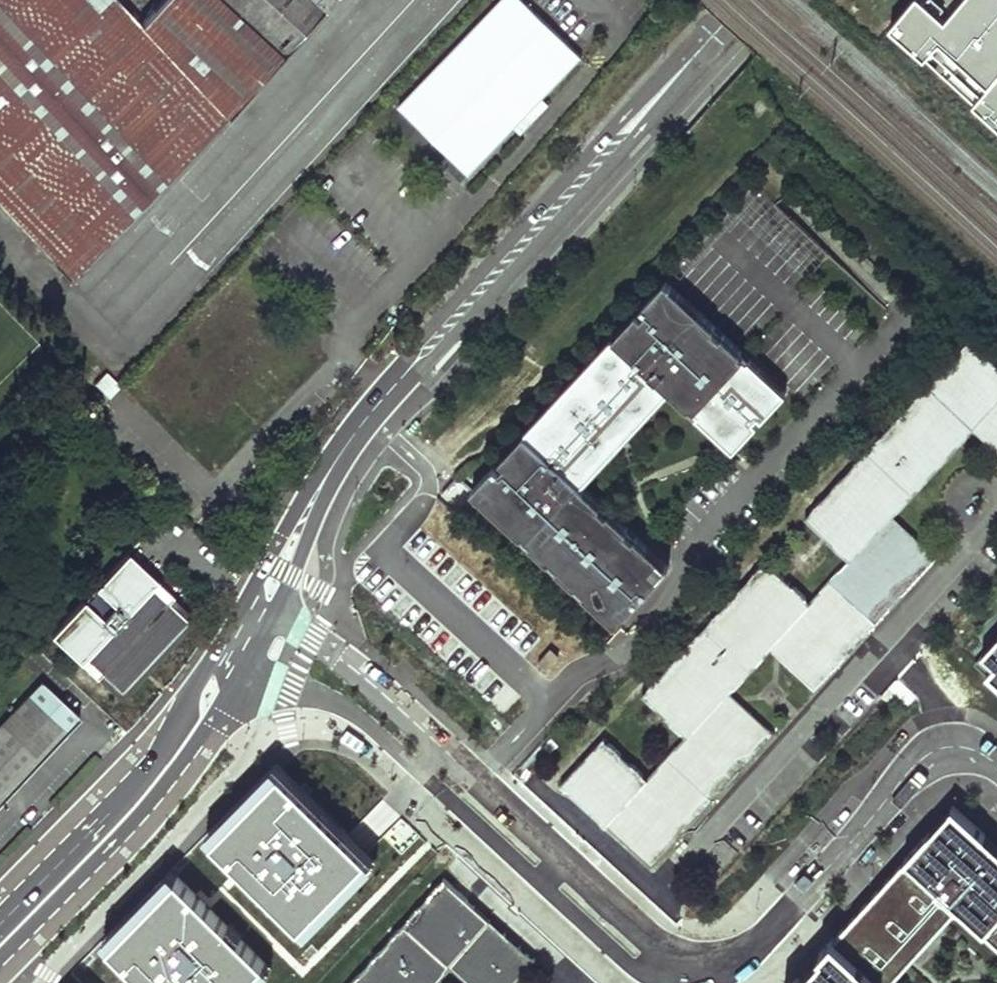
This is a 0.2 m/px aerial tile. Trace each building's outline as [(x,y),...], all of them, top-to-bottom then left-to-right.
[(74,277),(288,56),(228,0),(167,0),(145,25),(122,0),(0,0),(0,198),(74,277)] [(288,56),(328,12),(314,0),(228,0),(288,56)] [(338,0),(314,0),(328,12),(338,0)] [(522,0),(500,0),(400,105),(470,172),(513,127),(520,134),(549,103),(542,96),(581,56),(522,0)] [(890,24),(996,122),(996,0),(911,0),(890,24)] [(669,282),(475,489),(619,623),(671,568),(583,486),(672,391),(736,450),(789,394),(669,282)] [(970,342),(807,519),(851,560),(811,604),(766,563),(644,695),(688,736),(650,777),(606,737),(561,785),(651,868),(775,734),(731,694),(770,652),(814,692),(937,559),(894,519),(974,431),(996,452),(996,367),(970,342)] [(125,554),(47,635),(52,640),(56,636),(82,661),(78,665),(95,681),(99,676),(117,693),(185,622),(166,604),(171,599),(125,554)] [(56,636),(52,640),(78,665),(82,661),(56,636)] [(996,684),(996,640),(975,665),(996,684)] [(39,683),(0,724),(0,801),(1,800),(77,718),(39,683)] [(368,857),(300,926),(307,933),(377,861),(367,851),(348,833),(285,770),(283,768),(280,771),(331,821),(327,825),(338,836),(342,832),(368,857)] [(275,901),(300,926),(368,857),(342,832),(338,836),(327,825),(331,821),(280,771),(213,840),(263,890),(267,886),(279,897),(275,901)] [(955,808),(905,862),(958,910),(959,909),(996,943),(996,867),(986,879),(974,868),(982,859),(969,848),(983,833),(955,808)] [(996,867),(996,846),(983,833),(969,848),(982,859),(974,868),(986,879),(996,867)] [(834,939),(882,982),(890,982),(958,910),(905,862),(883,886),(914,915),(891,941),(868,920),(879,909),(869,901),(834,939)] [(170,869),(103,938),(109,945),(177,875),(170,869)] [(177,875),(109,945),(149,982),(244,982),(265,962),(239,937),(235,941),(224,930),(228,926),(177,875)] [(446,878),(354,982),(438,982),(454,965),(474,982),(516,982),(537,959),(446,878)] [(263,890),(262,892),(273,903),(275,901),(279,897),(267,886),(263,890)] [(914,915),(883,886),(869,901),(879,909),(868,920),(891,941),(914,915)] [(241,935),(230,924),(228,926),(224,930),(235,941),(239,937),(241,935)] [(834,939),(820,954),(823,957),(801,981),(798,978),(796,980),(799,982),(882,982),(834,939)] [(244,982),(257,982),(271,968),(265,962),(244,982)]
